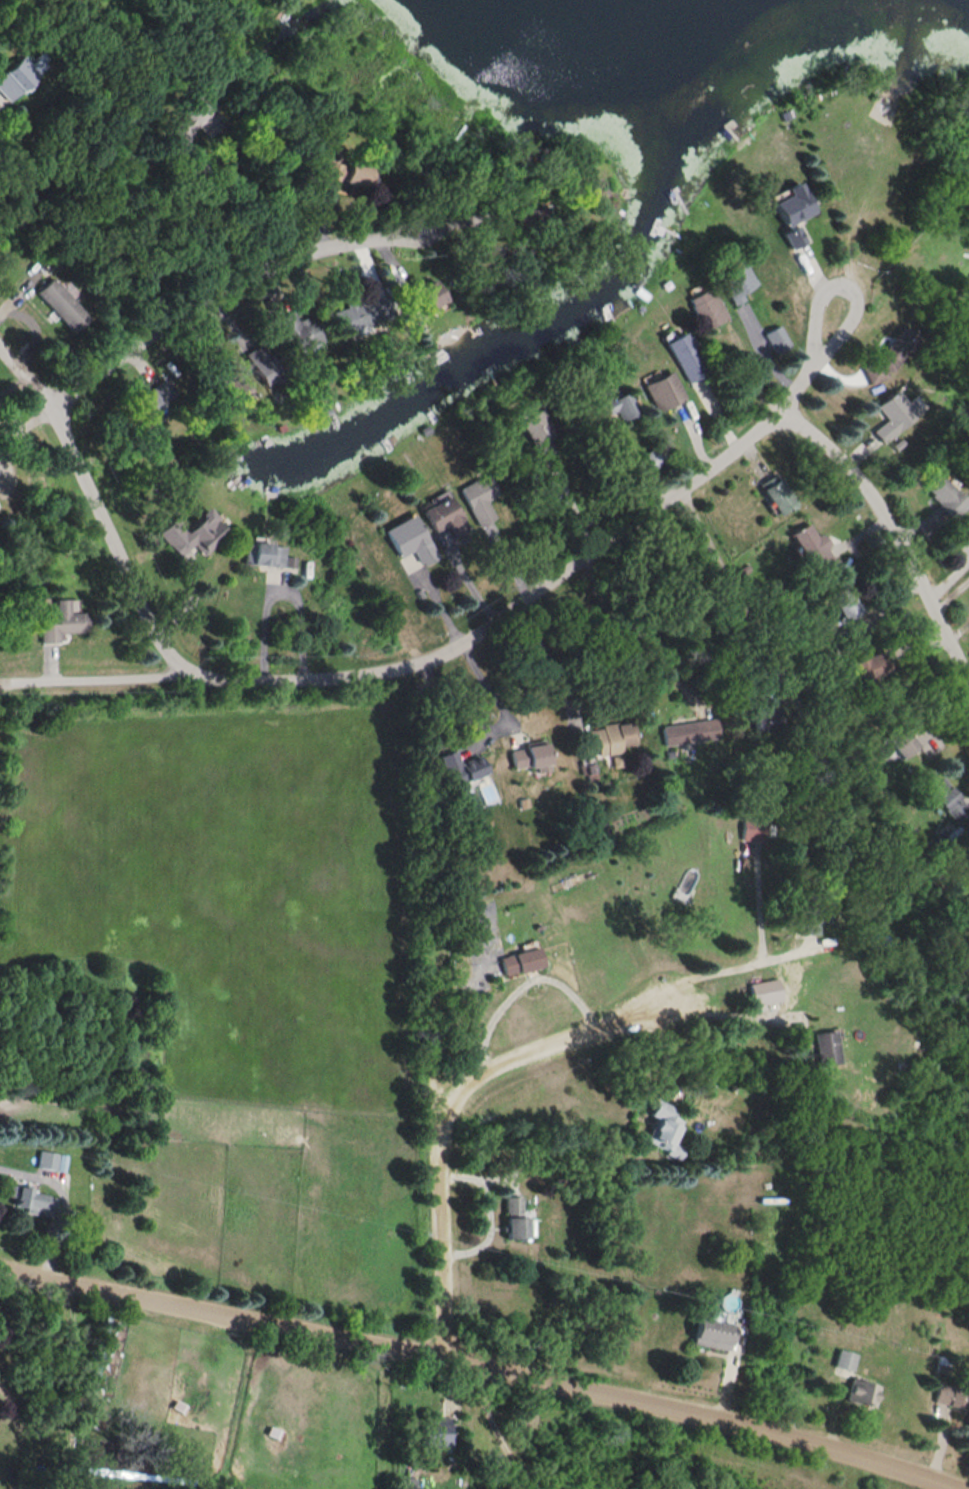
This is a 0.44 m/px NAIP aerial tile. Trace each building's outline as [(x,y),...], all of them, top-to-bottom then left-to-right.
[(18,61),(0,72),(0,95),(5,102),(33,84),(18,61)] [(320,176),(366,185),(369,166),(323,158),(320,176)] [(815,213),(801,181),(772,195),(786,226),(815,213)] [(733,301),(758,286),(743,259),(718,273),(733,301)] [(88,316),(50,277),(35,292),(72,331),(88,316)] [(425,308),(442,301),(432,277),(399,291),(406,308),(422,302),(425,308)] [(730,316),(709,286),(687,301),(707,331),(730,316)] [(354,330),(395,310),(386,292),(337,315),(344,330),(352,326),(354,330)] [(323,344),(309,314),(296,320),(291,310),(278,317),(296,356),(323,344)] [(917,335),(900,323),(864,376),(881,387),(917,335)] [(791,343),(778,325),(765,335),(777,353),(791,343)] [(687,382),(706,371),(685,332),(665,342),(687,382)] [(275,353),(267,358),(259,344),(243,353),(263,388),(287,374),(275,353)] [(227,407),(248,395),(232,366),(210,377),(227,407)] [(641,384),(654,412),(684,398),(671,370),(641,384)] [(130,404),(143,419),(163,401),(150,387),(130,404)] [(906,403),(898,390),(876,404),(886,419),(872,429),(880,441),(920,414),(911,400),(906,403)] [(630,415),(619,394),(600,404),(611,425),(630,415)] [(547,438),(553,434),(539,408),(516,420),(536,457),(553,449),(547,438)] [(643,453),(654,469),(668,459),(657,444),(643,453)] [(935,467),(919,483),(953,518),(968,503),(968,502),(935,467)] [(795,502),(775,471),(758,482),(778,513),(795,502)] [(485,500),(496,494),(485,472),(457,487),(477,525),(493,517),(485,500)] [(421,508),(432,531),(446,524),(452,536),(466,530),(450,494),(421,508)] [(227,532),(204,506),(163,542),(176,557),(191,543),(201,554),(227,532)] [(436,557),(412,513),(383,530),(397,556),(412,548),(421,565),(436,557)] [(791,532),(816,573),(835,562),(810,520),(791,532)] [(284,554),(285,546),(244,540),(242,560),(292,568),(294,555),(284,554)] [(830,595),(846,620),(862,610),(846,584),(830,595)] [(57,633),(85,632),(85,612),(76,612),(76,598),(51,599),(52,622),(38,623),(39,643),(57,642),(57,633)] [(845,651),(860,640),(849,625),(833,637),(845,651)] [(753,711),(756,731),(780,726),(777,707),(753,711)] [(718,738),(715,718),(661,724),(664,744),(718,738)] [(634,744),(632,722),(587,726),(590,756),(611,754),(612,766),(621,765),(620,745),(634,744)] [(901,758),(917,746),(898,722),(882,735),(901,758)] [(513,768),(549,763),(545,743),(510,749),(513,768)] [(485,774),(477,755),(459,762),(453,749),(438,755),(451,788),(485,774)] [(942,775),(927,787),(955,823),(968,811),(968,810),(942,775)] [(765,840),(765,816),(742,816),(742,840),(765,840)] [(498,959),(503,977),(542,966),(537,948),(498,959)] [(751,1005),(780,1001),(777,979),(748,983),(751,1005)] [(814,1065),(838,1065),(838,1032),(814,1032),(814,1065)] [(673,1107),(658,1100),(639,1142),(679,1160),(685,1147),(673,1142),(682,1121),(669,1115),(673,1107)] [(55,1168),(55,1151),(37,1151),(37,1168),(55,1168)] [(49,1217),(54,1195),(10,1185),(5,1206),(49,1217)] [(522,1196),(506,1196),(506,1238),(533,1238),(533,1207),(522,1207),(522,1196)] [(733,1318),(715,1315),(714,1319),(696,1317),(692,1344),(728,1350),(733,1318)] [(837,1349),(833,1367),(851,1372),(856,1354),(837,1349)] [(878,1386),(850,1379),(845,1402),(873,1408),(878,1386)] [(968,1411),(968,1391),(939,1383),(934,1401),(968,1411)] [(451,1416),(426,1416),(426,1446),(451,1446),(451,1416)]
